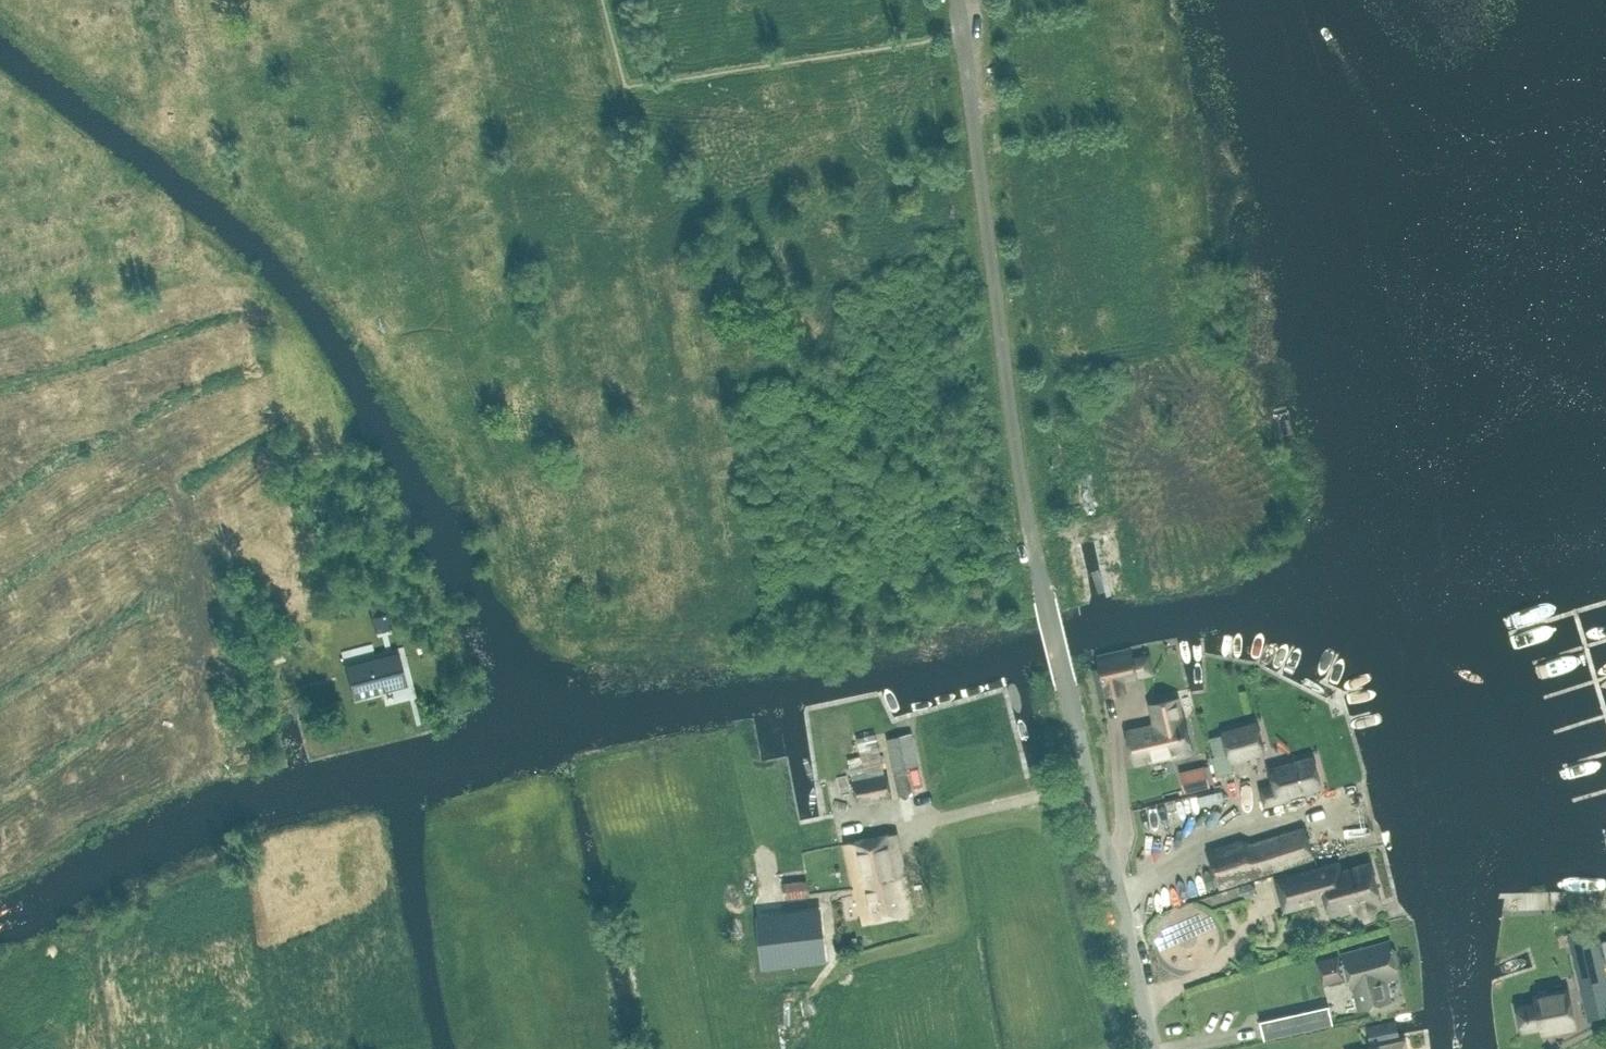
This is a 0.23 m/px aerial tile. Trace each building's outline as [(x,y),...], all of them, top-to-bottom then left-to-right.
[(371,615),(375,631),(391,628),(387,611),(385,611),(383,602),(370,605),(369,605),(371,615)] [(266,649),(268,663),(286,660),(283,646),(266,649)] [(1131,650),(1097,658),(1106,696),(1125,692),(1123,681),(1138,677),(1131,650)] [(344,664),(353,698),(406,684),(398,651),(344,664)] [(1135,762),(1170,753),(1171,756),(1193,751),(1185,718),(1182,719),(1177,698),(1151,704),(1155,719),(1157,718),(1158,724),(1127,732),(1135,762)] [(1258,723),(1224,733),(1231,759),(1265,749),(1258,723)] [(907,767),(920,765),(913,731),(887,737),(898,795),(912,792),(907,767)] [(860,750),(863,762),(849,765),(858,804),(892,797),(886,774),(880,745),(876,733),(856,737),(860,750)] [(1270,768),(1274,784),(1261,788),(1266,803),(1291,795),(1291,793),(1321,785),(1313,756),(1270,768)] [(1184,791),(1210,785),(1205,765),(1179,771),(1184,791)] [(1154,817),(1169,832),(1181,821),(1166,805),(1154,817)] [(1220,887),(1292,863),(1314,856),(1305,828),(1251,844),(1243,841),(1209,852),(1220,887)] [(848,843),(857,882),(905,872),(897,833),(848,843)] [(1341,861),(1278,877),(1286,909),(1328,898),(1332,913),(1358,906),(1361,911),(1365,914),(1373,912),(1376,907),(1376,902),(1383,900),(1373,863),(1344,870),(1341,861)] [(914,910),(905,872),(857,882),(867,921),(914,910)] [(783,880),(784,898),(811,894),(809,877),(783,880)] [(1202,880),(1185,880),(1185,893),(1202,893),(1202,880)] [(762,967),(827,960),(821,907),(756,915),(762,967)] [(1391,1000),(1388,989),(1385,979),(1399,975),(1390,941),(1344,953),(1346,963),(1341,964),(1339,955),(1318,961),(1324,984),(1345,978),(1343,972),(1348,970),(1350,977),(1360,974),(1368,1006),(1391,1000)] [(1560,947),(1565,967),(1594,961),(1590,942),(1586,943),(1586,941),(1560,947)] [(1575,986),(1577,1015),(1603,1014),(1602,985),(1575,986)] [(1560,998),(1519,1006),(1524,1028),(1564,1020),(1560,998)] [(1333,1023),(1329,1005),(1306,1010),(1260,1020),(1264,1039),(1333,1023)]
